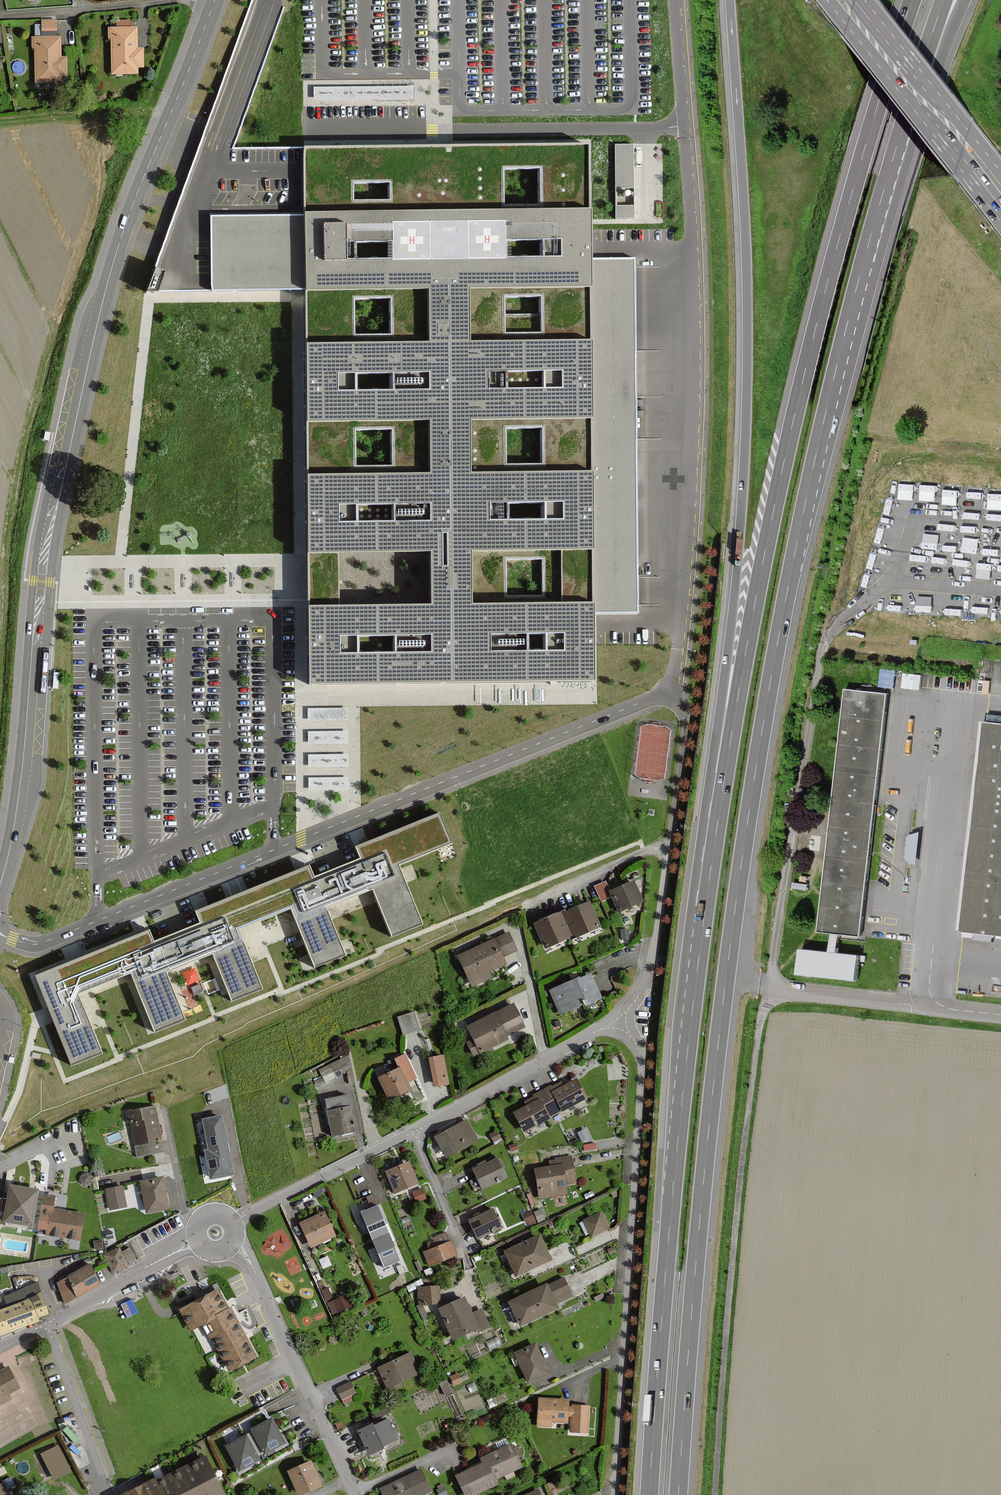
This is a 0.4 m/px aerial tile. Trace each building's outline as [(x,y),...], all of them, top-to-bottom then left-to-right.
[(55,20),(42,20),(42,22),(42,37),(56,37),(55,20)] [(137,27),(110,27),(110,37),(113,37),(113,73),(137,72),(137,67),(143,67),(143,47),(137,48),(137,27)] [(42,37),(32,38),(32,47),(35,47),(36,82),(66,81),(66,58),(60,58),(60,37),(56,37),(42,37)] [(414,85),(314,83),(314,101),(414,102),(414,85)] [(615,141),(615,216),(635,216),(634,141),(615,141)] [(433,147),(301,149),(232,149),(220,149),(199,150),(146,292),(306,290),(308,560),(309,682),(590,680),(590,613),(636,613),(633,259),(587,260),(587,229),(586,146),(433,147)] [(958,486),(957,501),(974,502),(975,487),(958,486)] [(980,503),(996,505),(999,490),(982,488),(980,503)] [(892,494),(888,508),(902,512),(906,499),(892,494)] [(890,544),(892,530),(877,528),(876,542),(890,544)] [(981,545),(995,545),(996,530),(981,529),(981,545)] [(947,546),(963,546),(962,532),(947,532),(947,546)] [(927,561),(943,563),(944,548),(929,547),(927,561)] [(949,552),(949,567),(964,567),(965,553),(949,552)] [(977,553),(976,568),(992,569),(993,554),(977,553)] [(923,608),(925,595),(912,593),(909,606),(923,608)] [(903,605),(903,594),(889,594),(889,604),(903,605)] [(933,609),(945,609),(946,595),(933,595),(933,609)] [(962,610),(976,611),(976,597),(962,596),(962,610)] [(982,611),(996,612),(997,598),(983,597),(982,611)] [(876,688),(892,689),(894,671),(877,669),(876,688)] [(905,670),(903,685),(922,687),(923,673),(905,670)] [(889,694),(846,689),(835,799),(876,804),(889,694)] [(963,930),(1000,934),(1000,722),(987,720),(963,930)] [(309,728),(309,741),(348,742),(349,729),(309,728)] [(309,766),(335,766),(335,774),(349,774),(348,751),(309,752),(309,766)] [(309,775),(310,788),(337,787),(336,775),(309,775)] [(841,934),(862,936),(876,804),(835,799),(820,931),(834,933),(841,934)] [(34,977),(70,1065),(101,1052),(79,996),(129,976),(152,1032),(183,1019),(164,973),(209,954),(229,1003),(260,990),(237,932),(289,910),(299,934),(312,968),(343,955),(329,921),(324,907),(369,889),(375,902),(390,938),(421,926),(396,866),(450,845),(437,814),(368,842),(353,848),(358,859),(311,878),(307,866),(194,912),(199,925),(153,944),(148,931),(34,977)] [(922,832),(909,837),(908,857),(919,866),(922,832)] [(633,881),(610,891),(618,910),(641,900),(633,881)] [(599,926),(588,903),(565,913),(564,910),(560,912),(571,936),(575,935),(576,936),(599,926)] [(560,912),(535,924),(546,948),(571,936),(560,912)] [(514,949),(505,929),(490,936),(499,956),(514,949)] [(834,933),(832,952),(840,953),(841,934),(834,933)] [(499,956),(490,936),(451,954),(467,987),(489,977),(485,969),(501,961),(499,956)] [(799,974),(858,980),(861,955),(840,953),(832,952),(802,949),(799,974)] [(585,971),(545,989),(556,1015),(597,997),(585,971)] [(205,981),(210,993),(221,988),(216,976),(205,981)] [(520,1026),(508,1001),(461,1024),(468,1039),(462,1042),(469,1057),(504,1039),(502,1035),(520,1026)] [(411,1010),(393,1016),(400,1034),(417,1028),(411,1010)] [(415,1079),(402,1051),(388,1058),(392,1065),(402,1085),(415,1079)] [(438,1053),(423,1056),(429,1085),(444,1082),(438,1053)] [(347,1057),(321,1070),(324,1076),(334,1071),(336,1076),(352,1067),(347,1057)] [(402,1085),(392,1065),(373,1075),(384,1098),(403,1089),(402,1085)] [(538,1124),(549,1118),(548,1118),(562,1110),(563,1111),(574,1105),(587,1098),(576,1079),(563,1086),(561,1083),(556,1086),(552,1088),(551,1086),(535,1095),(536,1097),(531,1100),(526,1102),(528,1105),(515,1112),(525,1131),(538,1124)] [(347,1096),(326,1100),(328,1110),(333,1135),(354,1131),(349,1106),(347,1096)] [(127,1112),(128,1122),(131,1122),(135,1144),(138,1157),(154,1153),(152,1141),(161,1140),(156,1117),(156,1116),(154,1107),(127,1112)] [(221,1116),(203,1119),(209,1151),(206,1151),(212,1178),(233,1173),(221,1116)] [(467,1122),(437,1138),(447,1156),(477,1140),(467,1122)] [(556,1160),(551,1161),(551,1166),(537,1168),(541,1197),(566,1194),(564,1184),(575,1183),(573,1167),(571,1157),(556,1159),(556,1160)] [(497,1158),(474,1170),(483,1188),(506,1176),(497,1158)] [(409,1163),(387,1172),(395,1192),(418,1182),(409,1163)] [(162,1178),(142,1182),(148,1212),(168,1208),(165,1193),(162,1178)] [(8,1185),(2,1223),(32,1228),(38,1190),(8,1185)] [(126,1206),(122,1186),(107,1189),(111,1209),(126,1206)] [(423,1186),(414,1190),(418,1199),(427,1196),(423,1186)] [(50,1215),(50,1209),(52,1196),(41,1195),(39,1214),(46,1215),(50,1215)] [(377,1208),(362,1214),(374,1240),(385,1266),(399,1260),(388,1234),(377,1208)] [(532,1208),(523,1211),(527,1224),(537,1221),(532,1208)] [(83,1213),(50,1209),(50,1215),(46,1215),(43,1235),(79,1240),(83,1213)] [(478,1217),(471,1220),(478,1238),(501,1227),(494,1210),(478,1217)] [(325,1213),(302,1223),(312,1246),(335,1236),(325,1213)] [(601,1213),(585,1221),(593,1236),(608,1227),(601,1213)] [(540,1236),(506,1252),(516,1274),(535,1266),(551,1259),(540,1236)] [(451,1241),(425,1252),(430,1265),(456,1254),(451,1241)] [(118,1250),(116,1246),(100,1255),(110,1271),(133,1258),(126,1246),(118,1250)] [(95,1282),(84,1262),(51,1280),(63,1300),(95,1282)] [(521,1325),(558,1308),(555,1303),(572,1296),(564,1280),(548,1287),(547,1285),(510,1302),(521,1325)] [(38,1283),(5,1297),(9,1307),(30,1299),(37,1317),(48,1313),(38,1283)] [(439,1287),(419,1289),(420,1304),(440,1302),(439,1287)] [(192,1330),(202,1325),(210,1339),(229,1373),(243,1366),(258,1358),(246,1336),(239,1324),(237,1319),(231,1309),(228,1310),(227,1308),(222,1299),(218,1291),(182,1311),(192,1330)] [(350,1294),(330,1303),(334,1313),(354,1305),(350,1294)] [(441,1308),(454,1338),(477,1327),(479,1331),(489,1327),(481,1309),(471,1314),(470,1311),(464,1298),(441,1308)] [(30,1299),(9,1307),(0,1310),(0,1334),(38,1320),(37,1317),(30,1299)] [(536,1344),(515,1353),(529,1382),(549,1372),(536,1344)] [(411,1353),(379,1368),(389,1391),(402,1385),(400,1382),(420,1373),(411,1353)] [(8,1367),(0,1371),(0,1397),(18,1388),(8,1367)] [(351,1383),(337,1389),(342,1398),(355,1392),(351,1383)] [(589,1406),(573,1405),(573,1408),(568,1408),(568,1401),(540,1399),(538,1425),(551,1426),(551,1421),(567,1423),(567,1416),(572,1417),(571,1431),(587,1432),(589,1406)] [(285,1442),(272,1419),(252,1430),(266,1453),(285,1442)] [(397,1439),(388,1420),(372,1427),(371,1425),(359,1431),(369,1454),(382,1448),(381,1446),(397,1439)] [(259,1459),(246,1436),(227,1447),(240,1470),(259,1459)] [(68,1469),(55,1444),(37,1453),(50,1478),(68,1469)] [(481,1459),(484,1464),(472,1470),(458,1476),(466,1494),(472,1494),(496,1484),(494,1479),(521,1466),(512,1445),(481,1459)] [(159,1494),(220,1494),(201,1454),(151,1477),(159,1494)] [(310,1462),(289,1472),(300,1494),(321,1485),(310,1462)] [(381,1489),(384,1494),(422,1494),(431,1491),(421,1470),(381,1489)] [(151,1477),(114,1494),(115,1494),(159,1494),(151,1477)] [(0,1486),(0,1494),(9,1494),(4,1484),(0,1486)]
